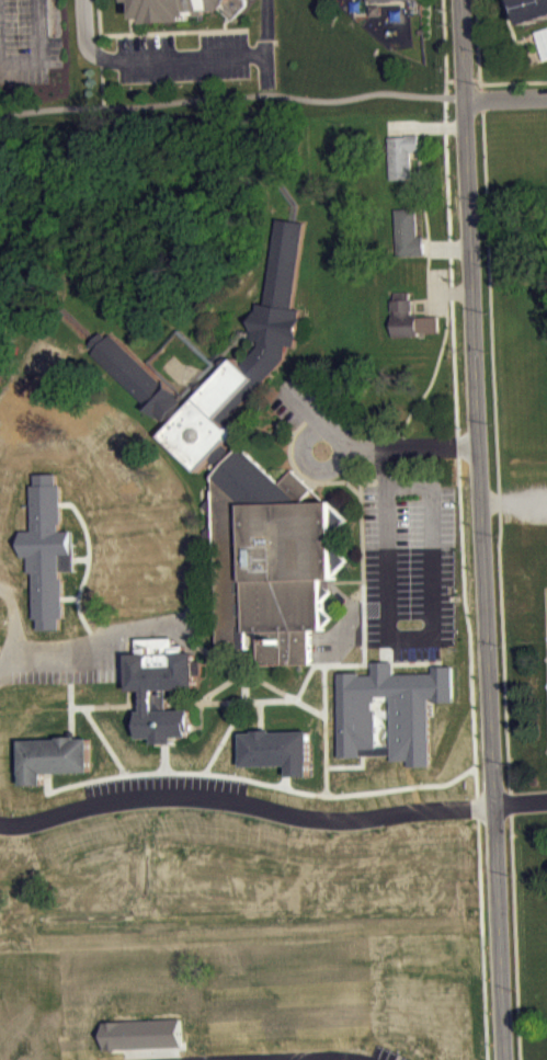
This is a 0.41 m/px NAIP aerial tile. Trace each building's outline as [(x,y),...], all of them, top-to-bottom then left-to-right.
[(138,1),(139,18),(144,18),(146,18),(148,22),(190,20),(189,15),(195,14),(195,11),(218,9),(228,16),(227,18),(228,19),(229,20),(230,19),(232,20),(246,4),(246,0),(130,0),(138,1)] [(425,0),(369,0),(369,8),(425,7),(425,0)] [(528,23),(546,17),(546,0),(520,0),(528,23)] [(412,179),(411,151),(421,151),(420,134),(407,134),(407,136),(399,136),(389,136),(391,180),(412,179)] [(395,208),(417,208),(418,236),(424,236),(424,246),(424,254),(397,255),(395,208)] [(83,349),(104,326),(145,364),(180,396),(187,403),(233,354),(240,361),(259,342),(247,340),(247,334),(252,300),(262,301),(274,214),(307,218),(295,305),(301,306),(296,349),(287,347),(286,357),(224,424),(228,428),(235,426),(236,442),(230,441),(226,445),(233,453),(240,446),(280,483),(293,468),(312,488),(326,501),(332,501),(333,508),(346,518),(334,534),(334,546),(347,558),(334,571),(334,578),(328,578),(328,584),(332,589),(323,599),(323,608),(334,620),(324,630),(312,630),(314,663),(260,665),(260,651),(250,652),(250,659),(218,660),(215,542),(207,531),(215,521),(207,508),(213,498),(213,481),(162,435),(172,424),(158,411),(155,414),(83,349)] [(438,315),(417,316),(415,314),(411,314),(411,310),(413,310),(412,298),(409,298),(409,292),(395,292),(395,299),(391,299),(391,310),(396,310),(396,318),(392,318),(394,334),(418,334),(418,331),(440,330),(438,315)] [(138,711),(139,737),(155,736),(155,743),(164,742),(174,742),(174,734),(192,734),(191,709),(166,709),(166,688),(196,687),(196,673),(203,673),(202,660),(196,660),(196,651),(185,651),(185,645),(174,645),(173,636),(134,637),(134,651),(125,651),(126,691),(145,689),(145,711),(138,711)] [(335,671),(453,666),(456,703),(430,703),(434,767),(410,767),(410,760),(392,761),(391,754),(340,756),(335,671)] [(242,731),(243,765),(289,763),(289,775),(310,775),(308,729),(242,731)] [(20,738),(22,785),(44,784),(44,771),(91,768),(90,736),(20,738)]
